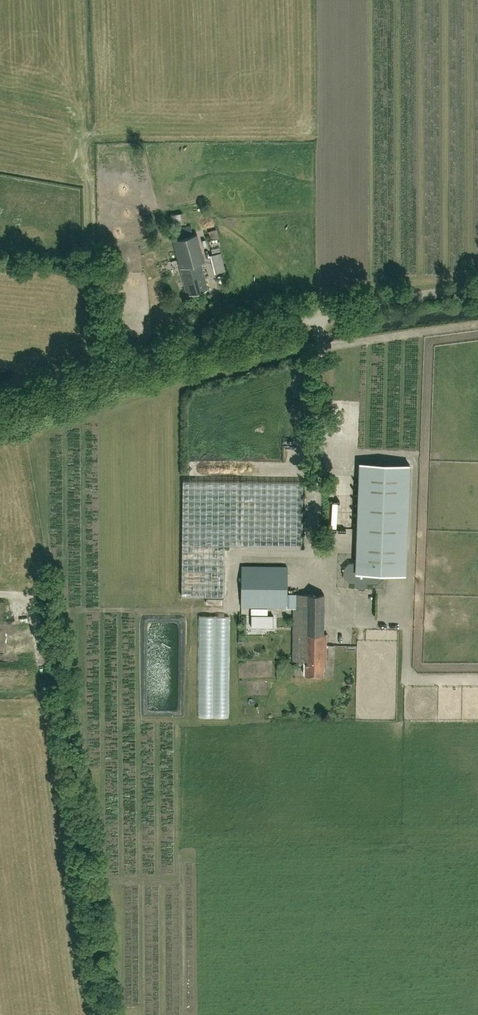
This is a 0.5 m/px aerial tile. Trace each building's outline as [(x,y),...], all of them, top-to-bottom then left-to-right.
[(173,225),(185,223),(183,213),(172,215),(173,225)] [(182,236),(192,234),(190,225),(180,227),(182,236)] [(207,231),(212,254),(211,255),(215,273),(226,270),(220,252),(215,229),(207,231)] [(204,261),(197,234),(172,241),(187,295),(208,289),(200,262),(204,261)] [(339,343),(340,351),(358,350),(358,342),(339,343)] [(222,396),(226,406),(233,402),(229,392),(222,396)] [(351,420),(364,419),(364,404),(351,405),(351,420)] [(350,562),(344,568),(343,576),(349,582),(355,582),(355,585),(359,588),(364,589),(367,585),(367,583),(377,583),(384,578),(384,573),(406,574),(410,464),(360,462),(356,562),(350,562)] [(224,545),(302,546),(303,481),(183,479),(181,595),(224,596),(224,545)] [(341,516),(341,528),(350,528),(350,516),(341,516)] [(287,593),(287,566),(242,565),(241,606),(294,607),(293,661),(305,661),(305,675),(323,675),(323,661),(326,661),(326,634),(324,634),(324,594),(287,593)] [(273,627),(273,615),(251,614),(251,626),(273,627)] [(229,718),(230,617),(199,616),(198,716),(229,718)]
